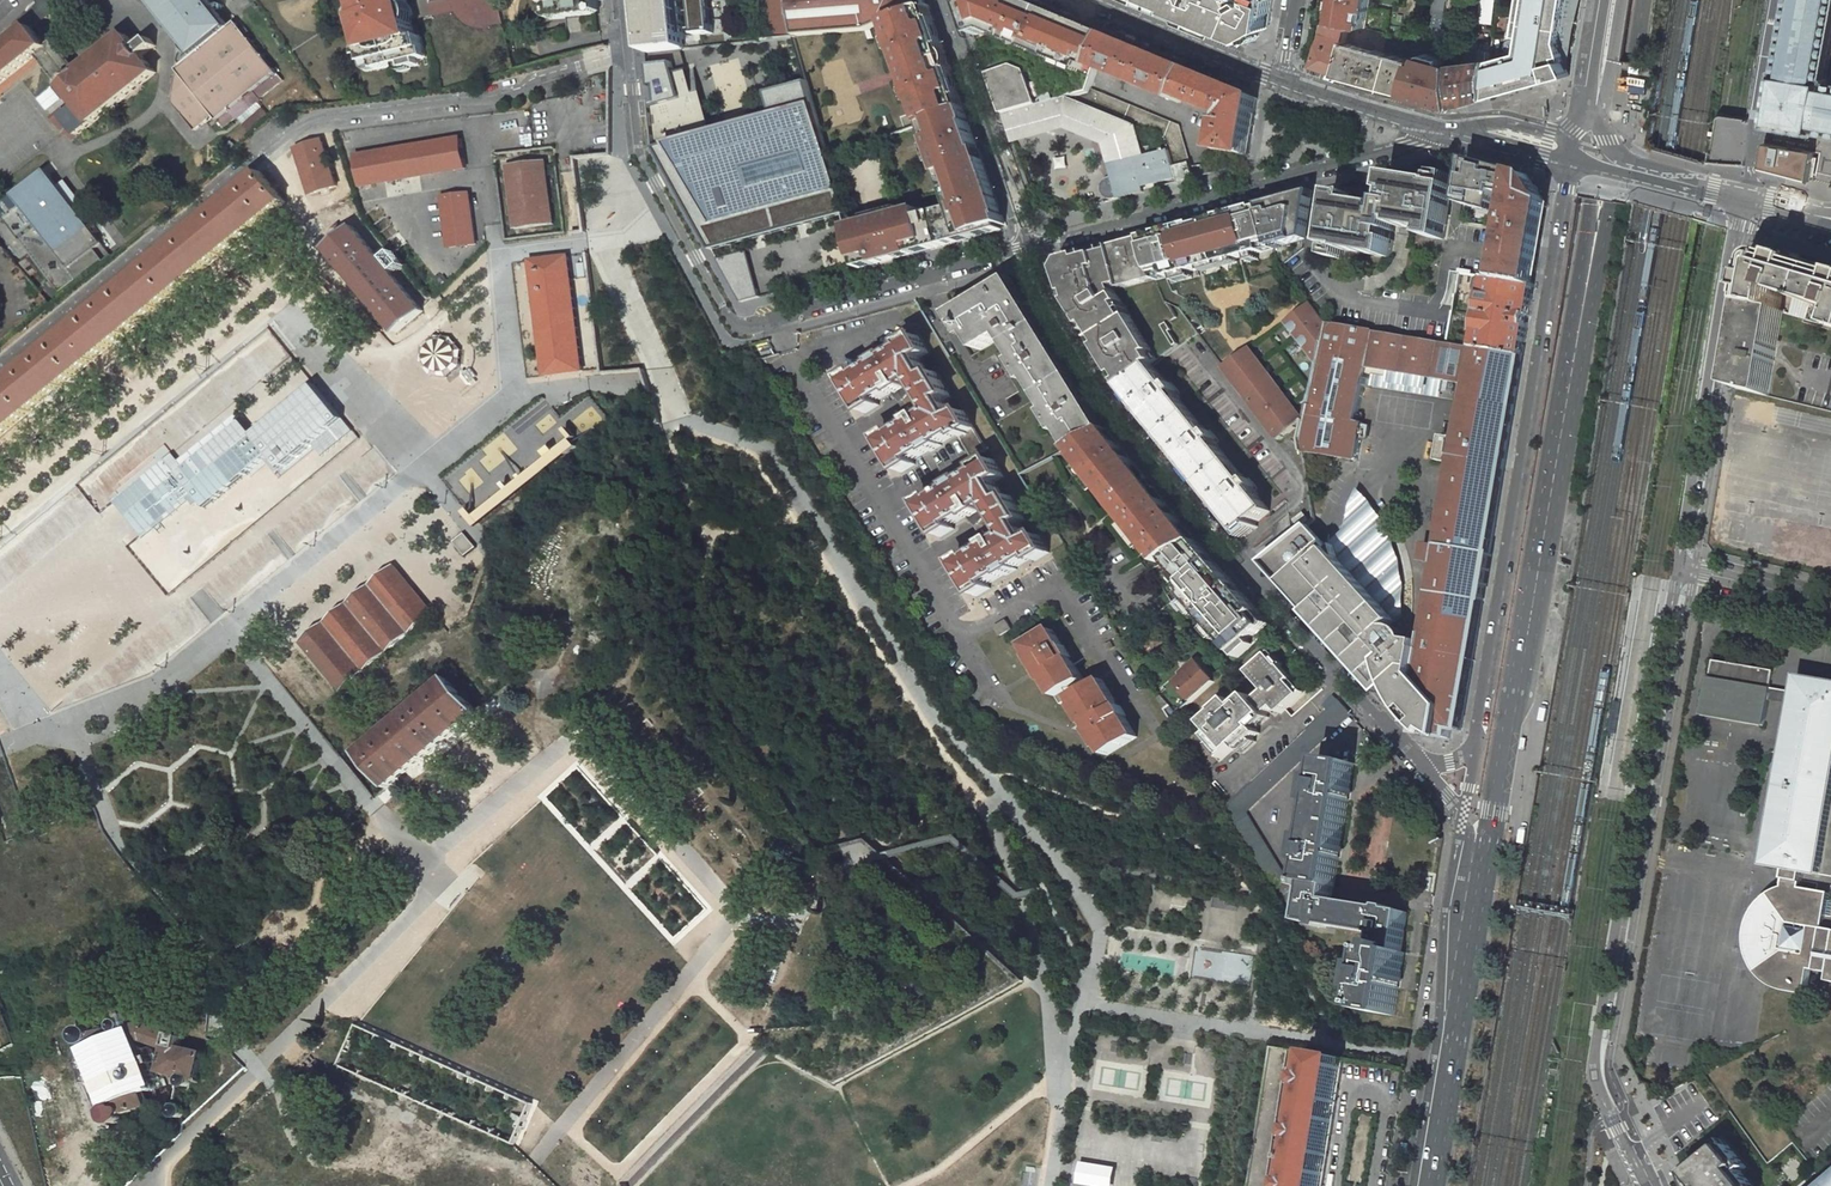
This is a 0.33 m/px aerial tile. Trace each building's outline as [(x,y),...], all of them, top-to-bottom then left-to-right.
[(40,57),(44,62),(79,105),(70,112),(68,110),(56,119),(72,140),(157,73),(143,56),(156,46),(150,38),(138,49),(126,35),(74,76),(31,22),(60,0),(41,0),(16,25),(25,36),(0,55),(0,89),(40,57)] [(235,22),(228,27),(206,0),(148,0),(187,48),(182,52),(189,60),(176,70),(179,73),(199,98),(180,113),(194,130),(205,121),(213,115),(215,117),(218,120),(278,73),(235,22)] [(408,0),(363,0),(363,2),(361,3),(364,17),(361,18),(368,49),(365,50),(367,61),(376,60),(378,67),(390,64),(405,60),(407,66),(420,62),(419,56),(426,54),(421,33),(416,34),(408,0)] [(597,0),(547,0),(548,5),(545,6),(546,17),(549,20),(566,18),(595,15),(599,11),(598,5),(597,0)] [(646,53),(685,49),(684,36),(713,33),(710,0),(641,0),(646,53)] [(772,38),(797,35),(795,0),(769,0),(772,38)] [(868,29),(890,21),(925,8),(930,7),(928,0),(795,0),(797,35),(868,29)] [(1005,114),(1058,100),(1068,97),(1088,92),(1089,89),(1096,68),(1109,37),(1089,28),(1031,4),(1020,0),(966,0),(1005,114)] [(1230,35),(1231,34),(1245,40),(1269,28),(1270,26),(1274,0),(1145,0),(1180,14),(1230,35)] [(1334,12),(1331,12),(1330,19),(1352,25),(1367,28),(1371,0),(1336,0),(1334,12)] [(1495,12),(1495,0),(1483,0),(1483,11),(1495,12)] [(1522,38),(1519,52),(1491,60),(1489,75),(1487,98),(1525,87),(1542,83),(1543,75),(1548,75),(1550,81),(1570,75),(1567,71),(1563,61),(1565,60),(1559,40),(1566,0),(1528,0),(1522,38)] [(1510,36),(1522,38),(1528,0),(1516,0),(1510,36)] [(1559,40),(1565,60),(1563,61),(1567,71),(1582,0),(1566,0),(1559,40)] [(1782,70),(1780,69),(1770,123),(1820,132),(1820,130),(1830,131),(1830,81),(1829,81),(1829,78),(1827,78),(1830,54),(1830,0),(1795,0),(1782,70)] [(925,8),(929,20),(934,19),(930,7),(925,8)] [(901,54),(914,90),(912,91),(918,107),(920,106),(922,110),(927,124),(960,111),(955,96),(960,94),(952,69),(947,71),(939,47),(943,45),(934,19),(929,20),(925,8),(890,21),(895,37),(894,38),(900,54),(901,54)] [(1330,19),(1328,19),(1313,66),(1328,71),(1338,74),(1347,43),(1347,40),(1352,25),(1330,19)] [(1152,54),(1109,37),(1096,68),(1113,75),(1114,73),(1120,75),(1119,78),(1157,94),(1159,92),(1164,94),(1163,96),(1180,103),(1181,100),(1228,119),(1228,123),(1223,123),(1218,152),(1249,156),(1258,98),(1226,85),(1152,54)] [(1351,41),(1347,40),(1347,43),(1338,74),(1380,86),(1407,93),(1413,73),(1411,72),(1414,61),(1351,44),(1351,41)] [(1481,61),(1454,64),(1455,106),(1475,101),(1487,98),(1489,75),(1491,60),(1493,45),(1482,43),(1481,50),(1481,61)] [(939,47),(947,71),(952,69),(943,45),(939,47)] [(1455,106),(1454,64),(1445,62),(1446,57),(1428,52),(1422,56),(1421,63),(1414,61),(1411,72),(1413,73),(1407,93),(1433,100),(1455,106)] [(712,250),(845,213),(829,153),(809,80),(767,92),(773,115),(704,133),(702,126),(709,125),(700,91),(692,93),(687,70),(673,73),(671,62),(648,65),(650,87),(655,87),(657,102),(651,103),(656,148),(677,187),(698,181),(702,191),(692,195),(703,234),(712,250)] [(199,98),(179,73),(171,79),(173,103),(180,113),(199,98)] [(1179,126),(1089,89),(1088,92),(1068,97),(1135,125),(1166,137),(1170,151),(1174,167),(1189,164),(1179,126)] [(966,109),(960,94),(955,96),(960,111),(966,109)] [(1145,157),(1135,125),(1068,97),(1058,100),(1005,114),(1014,141),(1066,126),(1107,143),(1116,177),(1109,178),(1105,180),(1103,184),(1102,188),(1102,189),(1102,192),(1104,196),(1107,198),(1111,200),(1113,200),(1143,192),(1142,187),(1177,177),(1174,167),(1170,151),(1145,157)] [(860,269),(957,243),(1006,225),(966,109),(960,111),(927,124),(934,144),(928,146),(934,163),(940,162),(956,207),(921,217),(918,209),(901,214),(899,208),(865,217),(867,223),(849,228),(856,255),(860,269)] [(213,115),(205,121),(207,124),(215,117),(213,115)] [(466,168),(461,138),(356,156),(361,186),(466,168)] [(337,186),(323,142),(297,150),(311,194),(337,186)] [(1765,142),(1761,168),(1762,168),(1810,181),(1815,151),(1767,142),(1765,142)] [(553,224),(546,160),(507,165),(515,229),(553,224)] [(1507,233),(1517,172),(1493,166),(1469,160),(1457,225),(1507,233)] [(1189,164),(1174,167),(1177,177),(1179,182),(1194,178),(1190,167),(1189,164)] [(48,170),(0,207),(0,214),(61,296),(113,256),(48,170)] [(261,172),(0,386),(0,437),(286,202),(261,172)] [(1507,233),(1500,280),(1534,285),(1548,203),(1530,176),(1517,172),(1507,233)] [(1437,182),(1391,175),(1388,192),(1392,193),(1391,201),(1387,201),(1386,211),(1382,210),(1383,207),(1353,202),(1354,195),(1337,192),(1329,246),(1345,248),(1345,250),(1391,257),(1393,240),(1390,240),(1391,231),(1394,231),(1396,222),(1399,222),(1398,226),(1429,230),(1428,237),(1444,240),(1453,186),(1437,183),(1437,182)] [(1307,240),(1315,192),(1263,206),(1276,251),(1307,240)] [(476,244),(469,193),(441,197),(448,248),(476,244)] [(1220,266),(1236,261),(1244,259),(1251,258),(1252,263),(1262,260),(1260,255),(1274,251),(1276,251),(1263,206),(1144,238),(1152,267),(1152,266),(1158,279),(1159,283),(1173,279),(1175,284),(1191,280),(1189,274),(1197,272),(1202,271),(1220,266)] [(401,286),(352,227),(325,250),(395,334),(422,311),(401,286)] [(1088,329),(1103,354),(1113,349),(1117,355),(1108,361),(1123,386),(1141,373),(1152,365),(1160,359),(1116,291),(1158,279),(1152,266),(1152,267),(1144,238),(1087,254),(1092,269),(1084,271),(1080,255),(1073,258),(1074,261),(1067,263),(1064,269),(1066,276),(1062,278),(1071,302),(1088,329)] [(759,297),(747,251),(723,258),(726,275),(741,302),(759,297)] [(1087,254),(1080,255),(1084,271),(1092,269),(1087,254)] [(1755,266),(1749,303),(1777,310),(1781,293),(1797,298),(1792,315),(1807,320),(1812,303),(1823,267),(1775,254),(1774,255),(1772,254),(1769,254),(1765,255),(1763,256),(1760,258),(1757,262),(1757,266),(1755,266)] [(546,375),(582,371),(583,371),(568,256),(531,260),(545,376),(546,375)] [(1830,308),(1830,270),(1823,267),(1812,303),(1807,320),(1819,323),(1824,306),(1830,308)] [(1479,276),(1461,273),(1455,313),(1472,316),(1479,276)] [(1500,280),(1486,277),(1475,347),(1523,356),(1534,285),(1500,280)] [(1011,285),(960,317),(981,350),(1004,336),(1033,382),(1073,447),(1075,447),(1102,432),(1085,404),(1053,352),(1024,307),(1011,285)] [(1297,334),(1318,362),(1326,322),(1309,300),(1285,319),(1297,334)] [(1777,310),(1749,303),(1734,387),(1769,396),(1775,360),(1775,357),(1778,340),(1783,313),(1783,311),(1777,310)] [(1436,564),(1424,634),(1423,642),(1412,640),(1410,636),(1407,632),(1403,629),(1398,628),(1394,628),(1391,628),(1398,622),(1384,606),(1386,602),(1366,536),(1388,530),(1386,526),(1383,519),(1370,502),(1365,496),(1355,501),(1354,504),(1352,508),(1350,521),(1348,537),(1333,550),(1309,525),(1303,530),(1291,539),(1263,562),(1274,574),(1316,621),(1341,648),(1366,675),(1377,688),(1381,692),(1377,683),(1389,678),(1390,683),(1392,688),(1398,699),(1404,709),(1411,718),(1410,722),(1420,724),(1418,733),(1424,734),(1450,739),(1452,729),(1461,731),(1523,356),(1475,347),(1449,343),(1326,322),(1318,362),(1310,387),(1312,389),(1306,422),(1302,441),(1304,451),(1358,460),(1362,438),(1364,426),(1364,423),(1357,422),(1363,385),(1369,386),(1370,386),(1371,379),(1364,378),(1366,368),(1443,381),(1455,383),(1468,385),(1458,438),(1444,436),(1439,461),(1453,464),(1439,546),(1425,544),(1422,562),(1436,564)] [(419,349),(435,378),(463,363),(447,334),(419,349)] [(859,371),(845,379),(866,413),(880,405),(877,401),(891,392),(895,391),(896,393),(907,387),(905,384),(914,379),(916,384),(931,408),(933,412),(925,417),(923,415),(913,421),(915,423),(912,425),(897,434),(895,430),(881,439),(902,473),(916,464),(913,460),(930,450),(931,452),(942,445),(941,443),(958,433),(973,458),(987,450),(964,411),(957,415),(948,400),(953,397),(936,368),(931,372),(922,357),(929,353),(918,335),(904,344),(906,347),(889,358),(888,356),(877,363),(878,364),(861,375),(859,371)] [(1224,366),(1278,437),(1306,416),(1294,400),(1284,387),(1273,373),(1263,359),(1252,345),(1238,356),(1224,366)] [(1108,361),(1117,355),(1113,349),(1103,354),(1108,361)] [(1141,373),(1123,386),(1189,467),(1243,534),(1271,511),(1255,492),(1258,489),(1249,477),(1245,480),(1216,444),(1219,441),(1210,429),(1206,432),(1177,396),(1180,393),(1171,382),(1167,384),(1152,365),(1141,373)] [(1371,379),(1370,386),(1440,398),(1441,392),(1443,381),(1366,368),(1364,378),(1371,379)] [(907,387),(896,393),(895,391),(891,392),(894,398),(896,397),(901,401),(916,384),(914,379),(905,384),(907,387)] [(1443,381),(1441,392),(1453,394),(1455,383),(1443,381)] [(318,384),(259,433),(273,450),(289,469),(348,420),(318,384)] [(931,408),(907,411),(909,418),(907,419),(912,425),(915,423),(913,421),(923,415),(925,417),(933,412),(931,408)] [(243,413),(184,462),(205,488),(214,498),(273,450),(259,433),(243,413)] [(569,426),(566,429),(573,437),(576,434),(569,426)] [(1364,426),(1362,438),(1368,439),(1370,427),(1364,426)] [(1151,491),(1141,480),(1145,476),(1118,442),(1113,446),(1102,432),(1075,447),(1089,465),(1085,469),(1103,492),(1108,488),(1117,500),(1126,511),(1135,523),(1131,526),(1148,549),(1153,546),(1159,552),(1154,555),(1157,560),(1160,564),(1162,566),(1163,566),(1193,546),(1190,542),(1178,527),(1183,523),(1155,488),(1151,491)] [(578,444),(572,437),(557,449),(553,445),(546,450),(550,454),(512,485),(508,480),(505,483),(509,488),(477,513),(471,506),(468,509),(480,524),(483,521),(578,444)] [(1070,450),(1085,469),(1089,465),(1075,447),(1073,447),(1070,450)] [(175,452),(117,500),(147,536),(205,488),(184,462),(175,452)] [(934,495),(920,503),(941,537),(955,529),(953,525),(966,517),(970,515),(971,517),(982,511),(980,508),(989,503),(992,508),(1006,531),(1009,536),(1000,541),(999,538),(988,545),(990,547),(985,550),(972,558),(970,554),(956,562),(977,596),(991,588),(989,584),(1006,574),(1007,576),(1018,569),(1017,567),(1034,557),(1036,561),(1050,552),(1039,535),(1032,539),(1023,524),(1029,521),(1011,492),(1006,495),(997,481),(1004,477),(993,459),(979,468),(982,471),(965,482),(963,480),(953,486),(954,488),(937,499),(934,495)] [(1117,500),(1108,488),(1103,492),(1112,503),(1117,500)] [(982,511),(971,517),(970,515),(966,517),(969,522),(971,521),(976,525),(992,508),(989,503),(980,508),(982,511)] [(1135,523),(1126,511),(1121,515),(1131,526),(1135,523)] [(1312,523),(1304,513),(1295,520),(1303,530),(1309,525),(1312,523)] [(1384,606),(1398,622),(1403,619),(1403,586),(1399,561),(1391,540),(1388,530),(1366,536),(1386,602),(1384,606)] [(988,545),(999,538),(1000,541),(1009,536),(1006,531),(983,537),(985,543),(982,544),(985,550),(990,547),(988,545)] [(475,546),(464,532),(453,541),(464,555),(475,546)] [(1239,588),(1199,543),(1193,546),(1163,566),(1179,588),(1241,658),(1275,628),(1239,588)] [(1148,549),(1154,555),(1159,552),(1153,546),(1148,549)] [(434,614),(395,566),(301,643),(341,691),(434,614)] [(995,627),(1000,635),(1012,629),(1006,620),(995,627)] [(1089,687),(1071,658),(1074,657),(1066,643),(1063,645),(1053,628),(1026,644),(1032,654),(1030,656),(1046,682),(1048,681),(1062,704),(1072,697),(1089,687)] [(1285,710),(1305,693),(1294,680),(1297,677),(1290,670),(1284,663),(1282,664),(1270,651),(1248,671),(1265,690),(1255,700),(1249,694),(1237,705),(1230,697),(1216,709),(1218,711),(1204,722),(1212,731),(1206,736),(1220,751),(1224,756),(1236,746),(1240,750),(1259,733),(1254,726),(1275,708),(1281,714),(1285,710)] [(1772,671),(1714,661),(1711,679),(1709,678),(1703,715),(1764,726),(1771,689),(1769,689),(1772,671)] [(1169,689),(1159,699),(1171,719),(1215,681),(1199,663),(1191,670),(1169,689)] [(1189,667),(1167,687),(1169,689),(1191,670),(1189,667)] [(1800,677),(1768,865),(1789,869),(1786,888),(1785,888),(1784,889),(1777,891),(1769,896),(1764,900),(1757,908),(1753,915),(1750,923),(1748,932),(1748,940),(1749,947),(1750,955),(1758,971),(1772,984),(1786,990),(1808,995),(1811,978),(1830,981),(1830,930),(1826,929),(1827,917),(1830,917),(1830,893),(1818,891),(1804,889),(1805,881),(1807,872),(1821,875),(1830,876),(1830,683),(1800,677)] [(478,713),(449,678),(358,754),(388,789),(478,713)] [(1377,683),(1381,692),(1384,695),(1392,688),(1390,683),(1389,678),(1377,683)] [(1072,697),(1106,756),(1138,737),(1125,715),(1127,714),(1120,704),(1119,705),(1103,679),(1093,685),(1089,687),(1072,697)] [(1352,714),(1339,700),(1335,704),(1308,730),(1234,800),(1225,808),(1225,807),(1223,808),(1274,890),(1289,881),(1247,812),(1352,714)] [(1332,760),(1326,759),(1323,777),(1318,777),(1314,803),(1318,804),(1313,836),(1309,837),(1304,862),(1309,864),(1306,881),(1306,882),(1306,888),(1308,889),(1303,922),(1317,924),(1317,927),(1326,928),(1327,926),(1381,935),(1379,949),(1377,948),(1373,966),(1368,966),(1364,992),(1368,993),(1365,1011),(1394,1016),(1405,952),(1401,952),(1408,912),(1397,910),(1397,908),(1388,907),(1387,909),(1331,900),(1333,887),(1335,887),(1355,763),(1332,760)] [(419,824),(412,828),(418,836),(424,832),(419,824)] [(168,1049),(162,1070),(158,1073),(160,1075),(164,1073),(182,1077),(182,1080),(183,1083),(184,1084),(186,1085),(188,1085),(190,1085),(192,1083),(193,1081),(194,1080),(197,1084),(200,1083),(197,1079),(203,1056),(207,1053),(205,1051),(201,1053),(182,1048),(184,1038),(186,1037),(185,1035),(183,1036),(174,1034),(174,1032),(171,1032),(172,1035),(142,1025),(125,1029),(122,1023),(122,1022),(120,1022),(117,1022),(116,1024),(115,1025),(115,1027),(116,1030),(91,1035),(90,1030),(87,1028),(83,1027),(79,1029),(76,1031),(75,1035),(75,1038),(76,1041),(79,1043),(83,1045),(88,1044),(91,1043),(118,1106),(111,1104),(105,1106),(102,1112),(101,1118),(104,1124),(110,1126),(117,1126),(122,1121),(123,1114),(145,1108),(145,1112),(150,1112),(150,1107),(139,1082),(142,1077),(142,1074),(140,1072),(134,1070),(124,1043),(144,1041),(168,1049)] [(1272,1046),(1249,1185),(1266,1185),(1288,1049),(1272,1046)] [(1316,1054),(1294,1185),(1322,1185),(1344,1059),(1316,1054)] [(183,1110),(181,1108),(178,1108),(177,1108),(175,1109),(174,1111),(173,1112),(173,1114),(174,1115),(175,1118),(177,1119),(178,1119),(181,1119),(183,1117),(184,1115),(184,1113),(184,1111),(183,1110)] [(1726,1150),(1721,1144),(1685,1174),(1691,1185),(1753,1185),(1743,1172),(1748,1168),(1731,1146),(1726,1150)] [(1080,1185),(1114,1185),(1117,1168),(1080,1162),(1077,1185),(1080,1185)]
